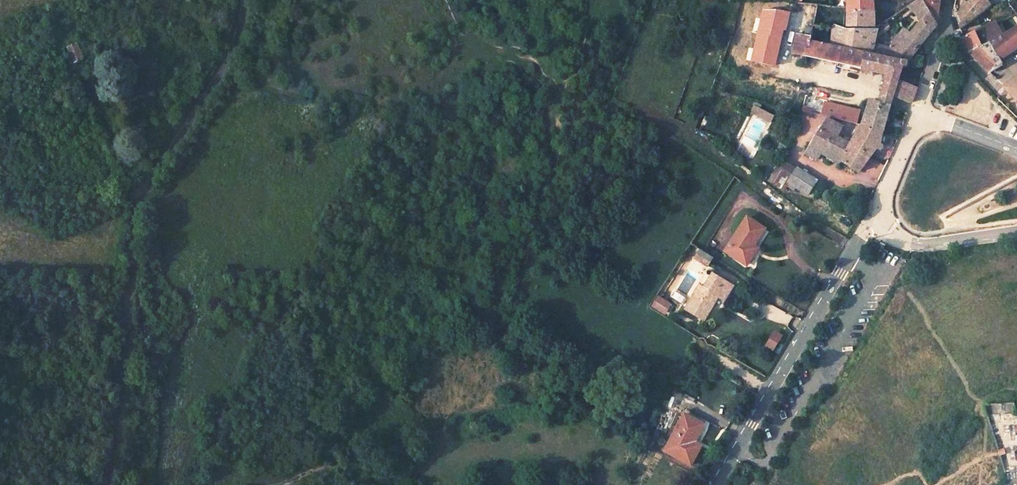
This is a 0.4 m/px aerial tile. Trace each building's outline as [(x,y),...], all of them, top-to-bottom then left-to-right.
[(899,82),(903,69),(905,69),(907,68),(908,65),(939,26),(937,23),(923,0),(920,0),(894,17),(898,23),(911,15),(913,18),(916,16),(923,22),(911,37),(904,33),(896,42),(891,49),(876,45),(878,31),(874,30),(845,30),(845,14),(845,9),(836,8),(817,5),(812,27),(832,31),(831,47),(811,42),(812,39),(796,36),(793,54),(833,64),(832,67),(857,73),(858,69),(889,76),(883,94),(894,98),(908,104),(912,103),(917,89),(899,82)] [(840,3),(848,3),(848,14),(875,13),(875,7),(875,1),(872,1),(858,0),(840,0),(840,3)] [(937,23),(941,0),(923,0),(937,23)] [(961,15),(959,20),(959,23),(962,31),(993,7),(988,0),(968,0),(961,15)] [(1008,4),(1011,8),(1015,14),(1016,16),(1016,0),(1014,0),(1008,4)] [(848,14),(849,27),(865,27),(866,28),(874,28),(874,20),(875,17),(875,13),(848,14)] [(996,23),(964,39),(965,44),(968,47),(971,53),(991,43),(1004,36),(997,24),(996,23)] [(1016,50),(1016,29),(1004,36),(991,43),(1000,61),(1016,50)] [(83,60),(76,43),(68,46),(74,63),(83,60)] [(137,53),(133,43),(124,46),(127,56),(137,53)] [(991,43),(971,53),(985,69),(989,74),(1002,66),(1000,61),(991,43)] [(1005,89),(1016,101),(1016,82),(1005,89)] [(808,87),(794,83),(789,101),(803,105),(808,87)] [(891,107),(894,98),(883,94),(880,104),(891,107)] [(883,134),(891,107),(880,104),(871,101),(867,114),(825,104),(823,113),(816,111),(814,115),(863,127),(883,134)] [(758,117),(773,125),(776,120),(761,112),(758,117)] [(859,135),(852,146),(838,137),(843,129),(828,120),(804,158),(808,160),(810,157),(818,161),(823,151),(842,161),(841,162),(859,172),(878,149),(879,151),(881,150),(882,147),(882,146),(882,145),(880,143),(883,134),(863,127),(859,135)] [(775,175),(788,183),(795,173),(782,164),(775,175)] [(795,173),(788,183),(809,196),(817,182),(797,169),(795,173)] [(764,223),(756,218),(733,251),(755,266),(763,253),(759,251),(768,239),(758,233),(764,223)] [(774,230),(764,223),(758,233),(768,239),(774,230)] [(702,248),(696,257),(710,266),(716,257),(702,248)] [(709,320),(723,296),(727,298),(732,301),(741,285),(716,272),(708,287),(705,285),(690,310),(709,320)] [(659,296),(653,306),(669,316),(675,306),(659,296)] [(713,322),(727,298),(723,296),(709,320),(713,322)] [(776,351),(785,335),(776,330),(767,346),(776,351)] [(709,428),(689,417),(668,454),(695,469),(706,449),(699,445),(709,428)]
